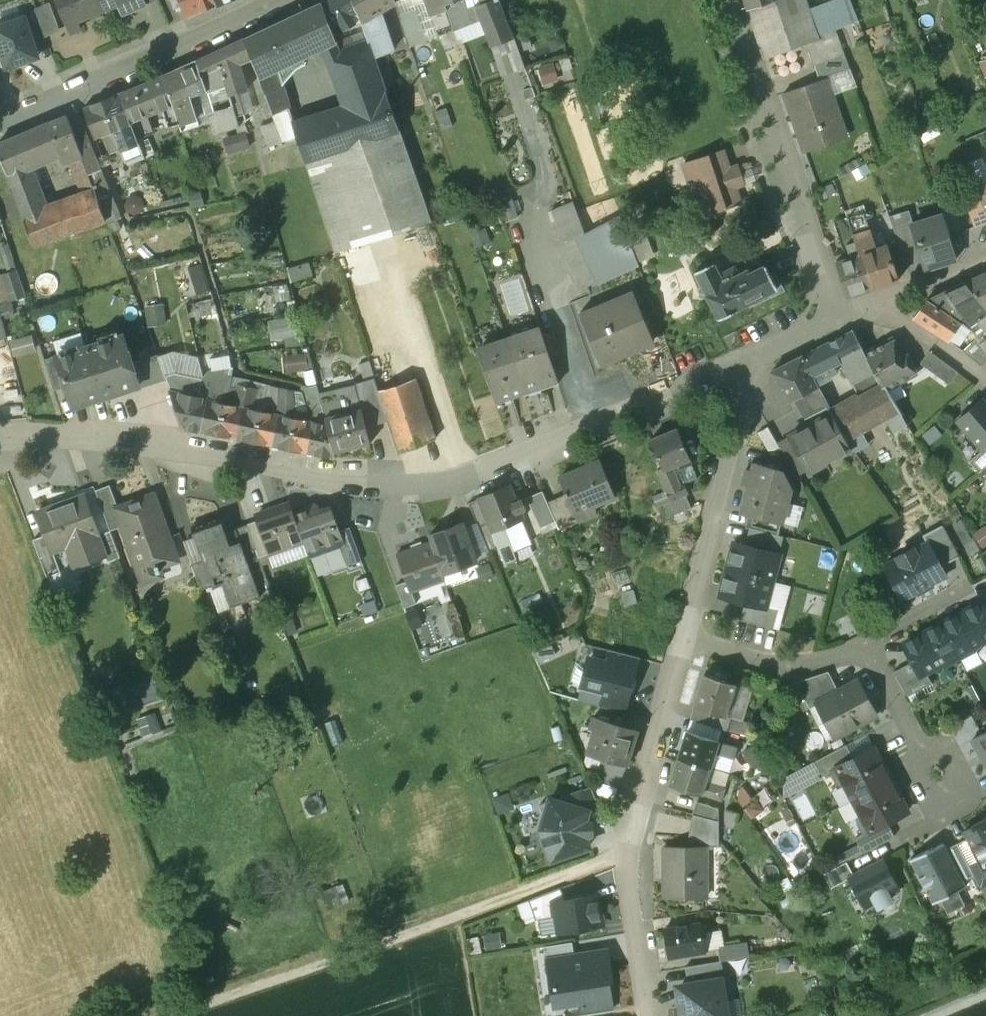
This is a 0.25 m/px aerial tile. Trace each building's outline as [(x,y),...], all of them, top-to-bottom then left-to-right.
[(71,32),(81,28),(78,20),(103,10),(99,0),(58,0),(71,32)] [(103,10),(118,3),(122,13),(146,3),(144,0),(99,0),(103,10)] [(176,6),(182,4),(188,16),(217,4),(215,0),(173,0),(176,6)] [(323,2),(332,27),(357,12),(352,0),(326,0),(323,2)] [(357,12),(360,20),(367,39),(374,56),(390,51),(392,50),(382,20),(380,21),(377,11),(395,1),(395,0),(352,0),(357,12)] [(437,34),(453,29),(444,0),(427,0),(437,34)] [(453,29),(472,22),(468,10),(465,0),(444,0),(453,29)] [(476,7),(480,18),(491,46),(514,37),(504,9),(501,0),(491,0),(484,3),(476,7)] [(747,8),(771,0),(745,0),(747,8)] [(747,8),(763,58),(798,46),(796,41),(805,38),(806,39),(817,35),(810,10),(807,0),(771,0),(747,8)] [(810,10),(817,35),(859,20),(850,0),(837,0),(810,10)] [(61,29),(51,2),(35,9),(45,36),(61,29)] [(323,2),(245,38),(253,57),(259,75),(277,67),(320,47),(336,39),(332,27),(323,2)] [(476,7),(468,10),(472,22),(480,18),(476,7)] [(416,8),(399,14),(402,26),(420,19),(416,8)] [(0,25),(0,44),(7,66),(38,56),(25,17),(0,25)] [(514,37),(491,46),(501,74),(525,66),(514,37)] [(245,38),(196,61),(200,74),(221,66),(224,79),(232,105),(234,112),(235,115),(243,113),(238,96),(237,97),(236,93),(247,90),(239,64),(253,57),(245,38)] [(367,39),(340,49),(336,39),(320,47),(348,108),(388,96),(384,86),(374,56),(367,39)] [(390,51),(374,56),(384,86),(394,83),(387,59),(392,58),(390,51)] [(845,55),(815,66),(821,80),(823,79),(824,81),(851,71),(845,55)] [(565,57),(541,64),(546,82),(570,75),(565,57)] [(196,61),(165,75),(174,103),(173,104),(179,122),(181,130),(200,123),(190,96),(207,90),(206,86),(205,86),(200,74),(196,61)] [(221,66),(200,74),(205,86),(206,86),(224,79),(221,66)] [(288,107),(277,67),(259,75),(274,114),(288,107)] [(165,75),(121,93),(131,121),(165,107),(171,125),(179,122),(173,104),(174,103),(165,75)] [(824,81),(823,79),(821,80),(785,93),(805,152),(843,138),(824,81)] [(532,87),(523,90),(526,99),(536,96),(532,87)] [(121,93),(103,100),(114,131),(120,148),(121,149),(138,142),(131,121),(121,93)] [(348,108),(294,126),(297,135),(305,161),(400,130),(388,96),(348,108)] [(103,100),(85,108),(96,138),(114,131),(103,100)] [(232,105),(206,113),(213,135),(239,126),(235,115),(234,112),(232,105)] [(288,107),(274,114),(276,120),(261,126),(269,146),(297,135),(294,126),(288,107)] [(78,110),(49,122),(60,151),(78,144),(92,178),(97,176),(95,173),(102,170),(87,132),(78,110)] [(164,121),(146,128),(149,136),(167,130),(164,121)] [(0,143),(0,154),(8,174),(10,173),(27,218),(46,211),(30,166),(60,151),(49,122),(0,143)] [(400,130),(305,161),(335,253),(390,234),(432,221),(400,130)] [(227,156),(253,150),(249,134),(224,140),(227,156)] [(78,144),(60,151),(65,164),(74,160),(83,183),(92,179),(92,178),(78,144)] [(120,148),(102,155),(106,164),(124,157),(121,149),(120,148)] [(684,165),(703,217),(741,203),(736,187),(745,184),(739,167),(730,170),(723,151),(684,165)] [(122,218),(102,170),(95,173),(97,176),(92,178),(92,179),(106,220),(107,220),(111,232),(120,228),(117,221),(122,218)] [(92,179),(83,183),(88,196),(97,193),(92,179)] [(963,193),(976,227),(985,223),(985,184),(963,193)] [(27,218),(24,219),(35,245),(106,220),(97,193),(88,196),(46,211),(27,218)] [(518,216),(512,198),(499,203),(505,221),(518,216)] [(574,203),(550,213),(562,243),(585,233),(574,203)] [(909,210),(888,217),(900,249),(918,244),(911,224),(913,223),(909,210)] [(888,245),(876,249),(864,211),(847,216),(852,232),(853,232),(856,242),(860,254),(871,288),(899,279),(888,245)] [(913,223),(911,224),(918,244),(925,269),(957,259),(945,220),(943,214),(913,223)] [(585,233),(577,237),(600,284),(639,265),(621,215),(585,233)] [(852,232),(847,216),(837,220),(840,232),(838,232),(843,246),(856,242),(853,232),(852,232)] [(767,219),(748,226),(751,235),(771,229),(767,219)] [(860,254),(836,262),(847,296),(871,288),(860,254)] [(725,271),(719,258),(713,261),(719,274),(725,271)] [(198,292),(210,288),(202,260),(190,264),(198,292)] [(747,260),(726,270),(730,278),(748,269),(750,273),(753,271),(747,260)] [(725,271),(719,274),(713,261),(695,270),(702,283),(699,290),(700,291),(707,293),(720,318),(738,309),(737,308),(778,288),(767,265),(753,271),(750,273),(748,269),(730,278),(726,270),(725,271)] [(965,282),(981,303),(985,300),(985,273),(965,282)] [(965,282),(928,299),(962,322),(967,325),(978,318),(985,331),(985,310),(981,303),(965,282)] [(623,303),(583,319),(603,363),(654,342),(633,293),(621,298),(623,303)] [(962,322),(928,299),(914,317),(950,341),(962,322)] [(0,306),(0,315),(1,318),(15,314),(11,302),(0,306)] [(290,336),(290,341),(303,341),(301,315),(272,316),(273,337),(290,336)] [(980,334),(970,328),(957,346),(964,351),(977,338),(980,334)] [(542,331),(508,343),(525,394),(525,395),(559,383),(542,331)] [(881,385),(853,331),(822,346),(831,362),(843,355),(865,394),(832,413),(847,440),(886,417),(893,431),(907,424),(884,383),(881,385)] [(123,336),(87,348),(103,397),(113,394),(117,396),(126,393),(128,389),(137,386),(138,386),(131,363),(123,336)] [(892,338),(867,351),(884,383),(888,383),(896,379),(898,384),(915,374),(904,352),(900,354),(892,338)] [(977,338),(964,351),(984,365),(985,363),(985,338),(981,342),(977,338)] [(822,346),(772,372),(788,400),(794,397),(817,386),(810,372),(817,368),(831,362),(822,346)] [(58,357),(57,357),(66,386),(73,407),(103,397),(87,348),(58,357)] [(289,370),(312,363),(308,349),(285,356),(289,370)] [(525,394),(510,349),(481,359),(496,403),(525,394)] [(956,370),(927,350),(918,363),(947,383),(956,370)] [(58,355),(44,359),(54,390),(66,386),(57,357),(58,357),(58,355)] [(158,355),(131,363),(138,386),(137,386),(138,389),(168,380),(167,378),(158,355)] [(379,390),(370,361),(359,364),(364,381),(355,383),(365,420),(387,414),(379,390)] [(352,373),(316,382),(319,392),(355,383),(352,373)] [(175,375),(167,378),(168,380),(172,392),(178,393),(179,390),(175,375)] [(208,378),(203,377),(198,398),(203,399),(208,378)] [(212,379),(208,378),(203,399),(208,399),(212,379)] [(416,378),(379,390),(387,414),(399,452),(433,438),(416,378)] [(355,383),(319,392),(319,393),(322,404),(327,424),(334,452),(370,442),(365,420),(355,383)] [(248,386),(238,384),(233,405),(243,407),(248,386)] [(257,388),(248,386),(243,407),(252,409),(257,388)] [(817,386),(794,397),(809,425),(832,413),(817,386)] [(287,389),(280,388),(279,402),(287,402),(287,389)] [(198,398),(182,394),(183,391),(179,390),(178,393),(172,392),(186,428),(202,431),(203,399),(198,398)] [(319,393),(309,395),(312,406),(322,404),(319,393)] [(208,399),(203,399),(202,431),(219,434),(225,403),(221,402),(221,398),(217,397),(216,401),(208,399)] [(982,398),(957,419),(983,449),(984,450),(985,448),(985,403),(982,398)] [(233,405),(225,403),(219,434),(237,438),(243,407),(233,405)] [(252,409),(243,407),(237,438),(255,441),(261,410),(252,409)] [(278,414),(261,410),(255,441),(273,445),(278,414)] [(292,412),(286,411),(285,415),(278,414),(273,445),(290,449),(295,417),(291,417),(292,412)] [(809,425),(790,436),(791,437),(808,469),(810,472),(827,462),(825,457),(849,444),(847,440),(832,413),(809,425)] [(312,421),(295,417),(290,449),(308,452),(312,421)] [(327,424),(312,421),(308,452),(335,458),(334,452),(327,424)] [(780,448),(768,426),(758,432),(770,453),(780,448)] [(678,428),(651,439),(663,470),(690,459),(678,428)] [(808,469),(791,437),(779,443),(797,475),(808,469)] [(984,450),(983,449),(968,462),(979,474),(983,470),(985,468),(985,448),(984,450)] [(599,460),(559,477),(566,494),(578,522),(595,515),(592,507),(614,497),(599,460)] [(775,468),(753,463),(752,469),(745,468),(741,481),(748,483),(741,513),(749,515),(780,523),(781,523),(790,489),(780,487),(782,478),(782,476),(781,473),(779,471),(777,469),(775,468)] [(108,485),(95,490),(110,530),(120,527),(114,509),(117,507),(108,485)] [(500,545),(507,562),(516,558),(503,527),(524,518),(510,485),(479,498),(469,503),(489,550),(500,545)] [(543,491),(527,498),(540,528),(556,521),(548,502),(543,491)] [(117,507),(114,509),(120,527),(141,583),(162,575),(157,561),(176,553),(154,494),(117,507)] [(566,494),(548,502),(556,521),(560,530),(578,522),(566,494)] [(686,494),(663,503),(668,516),(691,507),(686,494)] [(106,555),(84,495),(37,513),(45,536),(52,554),(53,553),(67,548),(74,567),(106,555)] [(290,501),(256,514),(258,519),(270,553),(270,554),(305,541),(294,512),(290,501)] [(326,514),(319,512),(317,505),(313,503),(308,505),(307,508),(294,512),(305,541),(309,554),(320,549),(324,552),(340,546),(343,545),(338,530),(331,512),(326,514)] [(780,523),(749,515),(747,527),(750,528),(777,535),(780,523)] [(221,516),(192,526),(203,559),(213,586),(223,582),(232,608),(262,597),(246,553),(237,527),(226,531),(221,516)] [(258,519),(247,523),(257,549),(259,557),(270,553),(258,519)] [(247,523),(237,527),(246,553),(257,549),(247,523)] [(418,604),(413,592),(445,581),(443,574),(477,562),(463,524),(429,536),(431,542),(398,553),(408,582),(397,586),(405,609),(418,604)] [(942,525),(923,535),(927,543),(929,542),(941,566),(959,557),(942,525)] [(362,560),(350,526),(338,530),(343,545),(340,546),(347,565),(362,560)] [(777,535),(750,528),(746,545),(779,554),(783,536),(777,535)] [(53,553),(52,554),(45,536),(34,541),(47,577),(61,572),(53,553)] [(746,545),(734,542),(727,569),(773,581),(780,554),(746,545)] [(927,543),(915,550),(914,548),(897,557),(898,559),(885,566),(902,599),(946,576),(941,566),(929,542),(927,543)] [(203,559),(192,562),(202,590),(213,586),(203,559)] [(773,581),(727,569),(720,596),(745,603),(766,608),(767,607),(773,581)] [(766,608),(745,603),(741,620),(773,629),(778,610),(767,607),(766,608)] [(942,623),(961,659),(976,650),(981,643),(985,641),(985,612),(981,603),(942,623)] [(942,623),(903,644),(913,662),(920,676),(926,672),(937,667),(945,667),(961,659),(942,623)] [(637,657),(610,650),(607,661),(634,668),(637,657)] [(634,668),(607,661),(593,657),(587,661),(585,668),(588,673),(584,689),(627,701),(636,669),(634,668)] [(913,662),(894,671),(908,696),(933,683),(926,672),(920,676),(913,662)] [(730,675),(717,671),(715,678),(705,675),(695,707),(726,716),(736,684),(728,682),(730,675)] [(828,672),(797,682),(810,708),(818,704),(818,703),(839,692),(828,672)] [(850,686),(849,689),(846,688),(839,692),(818,703),(818,704),(835,736),(876,715),(863,690),(863,689),(861,685),(855,683),(850,686)] [(627,701),(602,694),(599,706),(623,713),(627,701)] [(145,736),(163,730),(157,710),(139,716),(145,736)] [(599,730),(592,754),(603,757),(596,780),(618,787),(625,764),(627,764),(632,746),(631,746),(636,729),(595,717),(592,728),(599,730)] [(719,741),(688,731),(679,758),(711,768),(715,753),(718,742),(719,741)] [(973,739),(985,764),(985,732),(973,739)] [(737,747),(718,742),(715,753),(734,759),(737,747)] [(847,744),(816,761),(823,775),(854,758),(847,744)] [(854,758),(823,775),(824,776),(831,772),(836,782),(840,785),(845,785),(853,800),(891,779),(874,748),(854,758)] [(711,768),(679,758),(671,785),(702,795),(703,794),(706,783),(711,768)] [(816,761),(785,774),(791,791),(823,778),(816,761)] [(891,779),(853,800),(861,815),(857,819),(858,823),(863,834),(856,837),(857,838),(888,822),(908,811),(891,779)] [(725,789),(706,783),(703,794),(722,799),(725,789)] [(602,809),(592,786),(563,795),(552,790),(541,826),(553,860),(595,845),(592,832),(599,831),(598,816),(593,816),(593,809),(602,809)] [(719,808),(697,802),(694,814),(719,820),(719,808)] [(719,820),(694,814),(687,845),(706,845),(720,845),(719,820)] [(984,817),(983,822),(965,831),(968,838),(979,859),(985,872),(985,816),(984,817)] [(888,822),(857,838),(864,852),(895,836),(888,822)] [(979,859),(968,838),(958,843),(968,863),(969,864),(979,859)] [(947,849),(944,842),(911,859),(933,903),(966,886),(947,849)] [(958,843),(947,849),(957,868),(968,863),(958,843)] [(687,845),(664,845),(664,897),(705,898),(706,845),(687,845)] [(969,864),(974,875),(980,887),(985,884),(985,872),(979,859),(969,864)] [(854,876),(850,878),(865,907),(876,901),(879,907),(891,901),(888,894),(899,889),(884,860),(854,876)] [(847,861),(824,874),(832,888),(850,878),(854,876),(847,861)] [(968,863),(957,868),(963,881),(974,875),(969,864),(968,863)] [(561,888),(530,900),(536,920),(545,918),(544,908),(553,904),(560,903),(560,902),(566,901),(566,900),(561,888)] [(598,895),(566,900),(566,901),(560,902),(560,903),(553,904),(544,908),(545,918),(555,917),(557,932),(603,925),(598,895)] [(701,924),(665,930),(669,958),(705,952),(701,924)] [(548,960),(575,956),(573,942),(544,947),(546,961),(548,960)] [(719,946),(721,961),(749,957),(747,942),(719,946)] [(615,1010),(607,952),(575,956),(548,960),(555,1007),(581,1003),(582,1015),(615,1010)] [(721,961),(686,967),(689,985),(721,980),(724,980),(721,961)] [(679,987),(684,1015),(727,1015),(721,980),(689,985),(679,987)]
